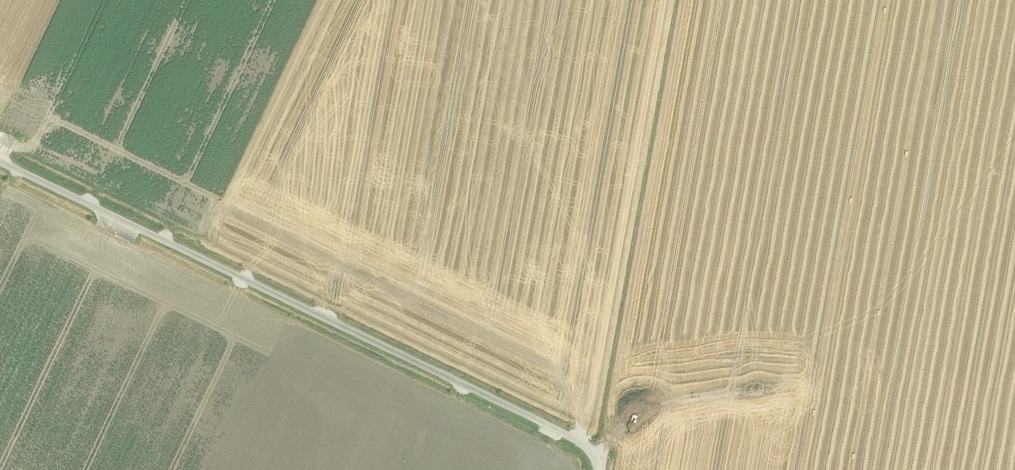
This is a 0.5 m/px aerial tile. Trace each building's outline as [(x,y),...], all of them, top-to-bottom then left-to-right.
[(344,300),(342,306),(358,312),(361,305),(344,300)]
